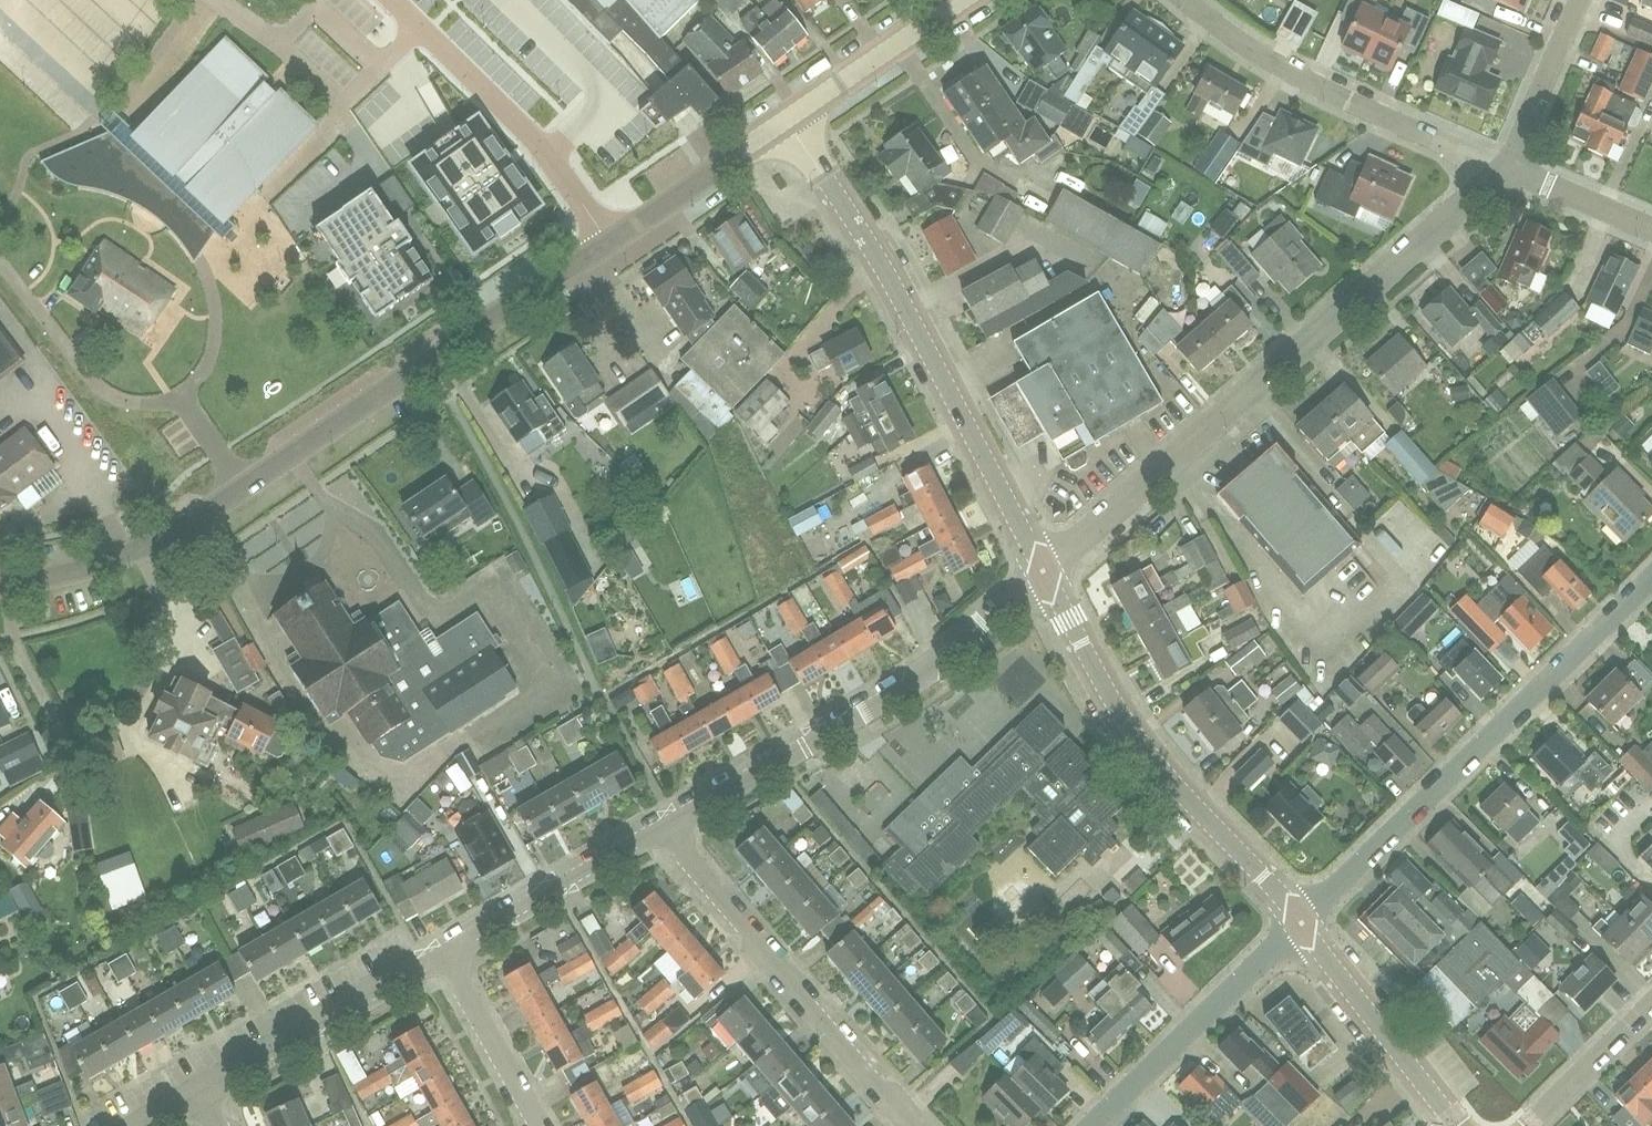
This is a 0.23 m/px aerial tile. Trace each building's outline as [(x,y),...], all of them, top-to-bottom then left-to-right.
[(590,27),(603,13),(624,34),(645,55),(671,84),(653,99),(639,112),(654,129),(669,119),(690,105),(698,115),(717,103),(660,38),(679,19),(699,0),(563,0),(590,27)] [(711,1),(719,10),(727,19),(736,10),(746,2),(744,0),(712,0),(711,1)] [(790,50),(807,36),(784,7),(783,8),(777,0),(771,0),(760,9),(756,5),(755,7),(790,50)] [(804,13),(823,0),(796,0),(804,13)] [(1385,17),(1371,11),(1377,0),(1348,0),(1342,13),(1355,19),(1342,46),(1345,48),(1343,51),(1355,56),(1357,53),(1366,57),(1385,17)] [(1461,1),(1486,11),(1491,0),(1461,0),(1461,1)] [(1519,10),(1520,8),(1524,9),(1527,0),(1495,0),(1519,10)] [(1639,4),(1651,10),(1651,0),(1641,0),(1639,4)] [(1301,5),(1294,17),(1309,26),(1316,14),(1301,5)] [(1054,78),(1066,70),(1057,57),(1065,51),(1048,27),(1049,26),(1036,6),(1002,30),(1015,50),(1017,48),(1034,73),(1045,65),(1054,78)] [(790,50),(755,7),(739,20),(742,24),(741,25),(750,35),(749,36),(773,64),(790,50)] [(1385,17),(1366,57),(1390,69),(1403,42),(1415,48),(1429,18),(1406,8),(1398,24),(1385,17)] [(1115,58),(1109,67),(1108,68),(1123,78),(1161,24),(1147,17),(1145,20),(1133,11),(1105,51),(1104,51),(1115,58)] [(683,40),(708,66),(728,95),(762,72),(742,43),(740,44),(710,13),(683,40)] [(1632,19),(1626,35),(1651,46),(1651,27),(1632,19)] [(1148,96),(1155,87),(1183,47),(1171,38),(1173,35),(1161,24),(1123,78),(1145,94),(1148,96)] [(1448,57),(1435,88),(1486,110),(1499,79),(1482,72),(1487,62),(1490,64),(1500,42),(1466,27),(1456,49),(1459,50),(1455,60),(1448,57)] [(1095,45),(1096,46),(1101,37),(1088,29),(1076,51),(1079,53),(1070,68),(1077,73),(1095,45)] [(1595,44),(1596,45),(1608,50),(1613,38),(1601,33),(1600,32),(1595,44)] [(172,97),(137,135),(122,121),(111,133),(109,132),(40,162),(41,163),(42,163),(42,164),(44,166),(47,170),(50,173),(52,175),(57,179),(62,182),(65,183),(71,186),(76,187),(76,188),(87,189),(96,190),(106,193),(115,195),(121,198),(130,202),(139,206),(145,210),(151,214),(159,220),(166,227),(172,233),(177,239),(181,244),(187,252),(192,262),(193,263),(198,256),(215,232),(222,239),(234,227),(227,220),(315,125),(278,91),(272,98),(260,87),(266,79),(226,41),(179,90),(172,97)] [(1618,91),(1644,103),(1651,86),(1651,56),(1636,49),(1618,91)] [(52,59),(33,79),(51,96),(70,75),(52,59)] [(1083,63),(1077,73),(1073,78),(1062,96),(1076,104),(1084,92),(1096,72),(1083,63)] [(1034,154),(1040,163),(1062,148),(1053,135),(1047,140),(1032,119),(1024,124),(985,68),(970,78),(1010,135),(1018,131),(1034,154)] [(1233,114),(1246,91),(1208,69),(1195,92),(1195,94),(1186,111),(1198,118),(1208,100),(1233,114)] [(1069,75),(1049,89),(1062,96),(1073,78),(1069,75)] [(1598,77),(1594,85),(1575,125),(1576,125),(1572,136),(1587,143),(1585,147),(1606,157),(1613,142),(1618,144),(1627,125),(1631,127),(1637,126),(1643,114),(1639,109),(1635,107),(1636,105),(1612,94),(1616,86),(1598,77)] [(1010,135),(970,78),(944,96),(984,154),(988,151),(995,161),(1009,150),(1019,164),(1034,154),(1018,131),(1010,135)] [(1062,96),(1049,89),(1047,90),(1031,81),(1024,95),(1040,103),(1035,113),(1042,117),(1040,121),(1057,129),(1058,126),(1061,127),(1073,104),(1062,98),(1063,97),(1062,96)] [(432,100),(447,132),(472,120),(457,88),(432,100)] [(393,146),(410,137),(387,93),(370,102),(393,146)] [(1119,127),(1134,137),(1150,116),(1137,107),(1134,105),(1119,127)] [(1172,122),(1154,110),(1134,137),(1135,138),(1137,134),(1155,147),(1172,122)] [(1251,129),(1236,151),(1267,166),(1274,152),(1299,164),(1316,129),(1280,111),(1268,137),(1251,129)] [(435,149),(413,165),(440,203),(447,198),(454,208),(447,213),(474,251),(495,236),(498,241),(521,225),(518,220),(539,205),(512,167),(505,157),(478,119),(455,135),(458,139),(438,153),(435,149)] [(917,123),(901,135),(935,182),(951,171),(944,161),(944,160),(917,123)] [(1119,127),(1114,136),(1125,142),(1130,134),(1119,127)] [(1213,181),(1239,143),(1220,130),(1194,168),(1213,181)] [(935,182),(901,135),(885,146),(888,149),(878,157),(895,180),(905,173),(917,191),(920,194),(931,210),(937,206),(956,210),(964,194),(963,193),(966,189),(935,182)] [(1381,164),(1368,159),(1357,183),(1343,176),(1329,206),(1354,218),(1360,206),(1391,220),(1410,178),(1394,170),(1396,167),(1383,161),(1381,164)] [(386,179),(378,184),(386,196),(394,208),(402,203),(409,198),(401,186),(393,174),(386,179)] [(1150,188),(1138,181),(1131,191),(1144,199),(1150,188)] [(1002,185),(996,195),(1011,203),(1017,193),(1002,185)] [(974,191),(966,189),(963,193),(964,194),(984,202),(988,194),(974,191)] [(1062,189),(1044,221),(1143,276),(1161,245),(1062,189)] [(329,220),(315,229),(326,246),(338,263),(337,264),(335,265),(342,274),(349,284),(350,283),(351,282),(356,289),(361,296),(360,297),(368,308),(375,319),(386,312),(396,304),(395,303),(401,298),(408,294),(408,295),(409,296),(421,288),(433,280),(432,278),(431,279),(419,261),(408,244),(411,241),(405,232),(398,222),(395,224),(383,207),(371,190),(356,200),(342,209),(342,210),(329,220)] [(1011,203),(996,195),(994,194),(975,227),(1004,243),(1023,209),(1012,204),(1011,203)] [(1251,209),(1241,201),(1231,214),(1229,212),(1214,231),(1223,240),(1251,209)] [(1146,211),(1137,227),(1159,240),(1168,224),(1146,211)] [(734,274),(766,253),(741,214),(709,236),(734,274)] [(948,275),(975,259),(951,217),(924,233),(948,275)] [(1529,287),(1536,272),(1546,248),(1543,247),(1550,232),(1528,222),(1523,233),(1517,230),(1504,258),(1496,278),(1516,287),(1518,283),(1529,287)] [(1289,292),(1319,267),(1297,242),(1300,239),(1288,224),(1251,256),(1267,273),(1270,270),(1289,292)] [(1252,265),(1228,237),(1213,249),(1238,278),(1252,265)] [(103,240),(67,294),(95,313),(97,310),(108,317),(140,338),(173,288),(103,240)] [(1613,317),(1621,303),(1637,268),(1609,255),(1586,303),(1613,317)] [(647,275),(647,277),(644,280),(662,308),(664,307),(684,337),(686,335),(693,346),(680,359),(691,369),(674,387),(699,411),(689,421),(708,440),(718,430),(719,431),(733,417),(728,412),(784,354),(734,305),(716,323),(711,318),(713,317),(693,287),(694,286),(689,278),(696,273),(691,266),(688,263),(685,260),(681,259),(677,260),(676,258),(672,261),(669,260),(647,275)] [(986,340),(997,332),(1087,283),(1068,273),(1046,285),(1033,262),(1011,274),(1008,268),(962,294),(970,310),(965,313),(965,312),(964,313),(974,328),(976,326),(986,340)] [(767,290),(747,271),(730,289),(750,308),(767,290)] [(1214,311),(1201,322),(1225,350),(1251,326),(1243,317),(1252,309),(1231,284),(1209,305),(1214,311)] [(1489,285),(1478,294),(1496,314),(1507,305),(1490,285),(1489,285)] [(1449,289),(1422,313),(1451,347),(1478,324),(1491,339),(1502,329),(1478,302),(1468,311),(1449,289)] [(1087,460),(1082,452),(1163,404),(1097,293),(1012,343),(1031,376),(1016,385),(1042,429),(1062,463),(1066,461),(1071,470),(1076,471),(1086,465),(1087,460)] [(1546,337),(1580,309),(1569,295),(1502,349),(1512,360),(1544,334),(1546,337)] [(1143,326),(1161,305),(1151,297),(1133,317),(1143,326)] [(1642,307),(1628,341),(1651,352),(1651,351),(1651,312),(1642,307)] [(1225,350),(1201,322),(1187,335),(1163,308),(1138,338),(1142,342),(1137,347),(1147,360),(1153,355),(1154,356),(1170,339),(1175,345),(1174,346),(1198,373),(1225,350)] [(1506,321),(1511,325),(1517,325),(1521,321),(1521,315),(1517,311),(1511,310),(1506,315),(1506,321)] [(816,373),(831,365),(837,377),(871,360),(856,330),(808,355),(816,373)] [(1509,330),(1497,341),(1502,346),(1514,335),(1509,330)] [(19,359),(0,333),(0,373),(19,359)] [(1392,395),(1425,367),(1397,336),(1385,346),(1388,349),(1368,367),(1392,395)] [(791,342),(787,352),(802,359),(807,349),(791,342)] [(605,395),(597,382),(574,347),(545,366),(567,400),(564,402),(574,418),(579,419),(588,413),(589,409),(588,407),(605,395)] [(1586,372),(1593,381),(1606,371),(1599,362),(1586,372)] [(1570,405),(1585,395),(1580,389),(1589,383),(1580,369),(1566,378),(1561,370),(1552,377),(1570,405)] [(1511,373),(1493,387),(1504,400),(1521,386),(1511,373)] [(643,378),(607,402),(628,432),(664,409),(643,378)] [(767,379),(734,414),(765,443),(777,430),(770,423),(790,401),(767,379)] [(851,435),(897,410),(881,380),(857,392),(858,395),(848,401),(855,412),(842,420),(851,435)] [(1549,382),(1524,402),(1554,440),(1579,420),(1549,382)] [(520,384),(492,403),(528,456),(566,429),(542,395),(532,401),(520,384)] [(1042,429),(1016,385),(990,400),(1016,444),(1042,429)] [(1455,401),(1469,398),(1466,386),(1453,388),(1455,401)] [(1343,388),(1320,408),(1349,442),(1351,441),(1362,454),(1384,435),(1343,388)] [(1505,407),(1492,393),(1486,399),(1498,413),(1505,407)] [(819,440),(843,411),(829,400),(806,429),(819,440)] [(1413,419),(1398,402),(1387,412),(1402,429),(1413,419)] [(1349,442),(1320,408),(1296,429),(1325,463),(1327,461),(1334,470),(1346,459),(1339,451),(1349,442)] [(897,410),(851,435),(859,448),(870,442),(878,456),(888,450),(889,452),(913,440),(897,410)] [(1620,437),(1628,429),(1619,419),(1610,428),(1620,437)] [(16,497),(15,496),(53,467),(24,428),(0,446),(0,509),(16,497)] [(1384,447),(1444,513),(1470,490),(1455,480),(1461,468),(1447,460),(1436,470),(1401,430),(1384,447)] [(1216,498),(1299,592),(1359,538),(1276,445),(1216,498)] [(1585,494),(1605,472),(1586,455),(1567,477),(1585,494)] [(854,483),(879,470),(872,457),(847,470),(854,483)] [(915,503),(941,490),(928,466),(903,479),(909,491),(898,498),(905,510),(916,504),(915,503)] [(1622,542),(1651,513),(1638,499),(1641,496),(1617,471),(1584,503),(1622,542)] [(1370,495),(1352,476),(1336,491),(1353,510),(1370,495)] [(444,536),(472,517),(478,525),(494,514),(472,481),(454,493),(444,478),(402,506),(422,536),(438,526),(444,536)] [(953,514),(941,490),(915,503),(916,504),(928,527),(953,514)] [(541,500),(522,509),(541,545),(559,536),(541,500)] [(894,503),(879,511),(888,528),(903,520),(894,503)] [(1480,522),(1503,537),(1514,519),(1491,505),(1480,522)] [(788,520),(796,535),(821,522),(813,506),(788,520)] [(888,528),(879,511),(864,519),(868,527),(857,533),(850,521),(839,527),(850,547),(872,535),(873,537),(888,528)] [(953,514),(928,527),(934,538),(917,548),(918,550),(924,561),(941,551),(940,551),(965,538),(953,514)] [(1535,527),(1522,519),(1515,531),(1527,539),(1535,527)] [(1192,574),(1217,560),(1203,535),(1178,549),(1187,565),(1192,574)] [(978,563),(965,538),(940,551),(941,551),(953,576),(978,563)] [(840,577),(841,576),(872,557),(864,545),(832,565),(835,571),(840,577)] [(1560,560),(1559,562),(1543,545),(1516,571),(1542,598),(1552,588),(1573,609),(1591,591),(1560,560)] [(526,563),(515,546),(503,553),(513,571),(526,563)] [(912,576),(914,574),(928,567),(924,561),(918,550),(902,559),(912,576)] [(902,559),(888,567),(888,568),(897,584),(907,578),(912,576),(902,559)] [(1179,582),(1174,573),(1172,570),(1159,578),(1151,564),(1139,572),(1111,587),(1124,611),(1152,595),(1153,596),(1179,582)] [(840,577),(835,571),(822,580),(831,595),(847,585),(841,576),(840,577)] [(1152,595),(1124,611),(1137,634),(1176,612),(1176,613),(1207,594),(1229,582),(1224,573),(1202,586),(1186,595),(1185,593),(1160,609),(1153,596),(1152,595)] [(922,588),(914,574),(912,576),(907,578),(897,584),(895,585),(905,604),(918,598),(914,592),(922,588)] [(1530,650),(1552,629),(1521,597),(1525,593),(1507,574),(1488,593),(1506,611),(1499,618),(1530,650)] [(369,745),(370,745),(378,758),(401,763),(448,733),(458,727),(503,697),(502,695),(515,687),(491,650),(497,646),(475,612),(473,613),(474,614),(434,640),(428,631),(427,632),(429,634),(421,639),(417,632),(415,633),(397,605),(399,604),(397,602),(366,623),(360,613),(358,614),(357,612),(343,621),(320,585),(330,579),(329,577),(264,620),(265,622),(281,611),(287,620),(281,624),(298,650),(285,659),(286,660),(284,661),(326,726),(341,716),(347,712),(369,745)] [(572,608),(594,582),(592,577),(564,592),(572,608)] [(1223,591),(1235,616),(1256,605),(1244,580),(1223,591)] [(847,585),(831,595),(840,610),(849,605),(851,609),(850,609),(857,621),(872,646),(896,632),(889,620),(901,613),(886,587),(874,594),(875,595),(858,604),(847,585)] [(786,623),(801,613),(792,597),(793,597),(791,593),(775,602),(777,607),(786,623)] [(1436,606),(1423,593),(1393,625),(1406,638),(1418,625),(1436,606)] [(1507,638),(1466,595),(1449,612),(1490,654),(1507,638)] [(1189,635),(1176,613),(1176,612),(1137,634),(1151,658),(1178,642),(1189,635)] [(221,613),(210,619),(223,643),(212,650),(237,693),(260,680),(255,673),(267,666),(253,642),(241,649),(235,638),(221,613)] [(801,613),(786,623),(794,637),(802,632),(802,633),(808,628),(807,626),(808,625),(801,613)] [(1232,651),(1260,635),(1251,620),(1223,636),(1232,651)] [(735,629),(741,640),(755,632),(748,621),(735,629)] [(857,621),(834,635),(849,660),(872,646),(857,621)] [(813,623),(808,625),(807,626),(808,628),(802,633),(811,649),(826,674),(849,660),(834,635),(824,641),(813,623)] [(585,637),(597,664),(614,657),(602,630),(585,637)] [(765,676),(755,681),(745,663),(742,665),(725,636),(716,642),(733,671),(734,671),(743,689),(757,714),(781,700),(779,696),(789,690),(774,661),(772,657),(759,665),(765,676)] [(1253,640),(1225,662),(1235,675),(1252,662),(1254,665),(1266,656),(1253,640)] [(1438,663),(1452,677),(1456,673),(1480,698),(1484,694),(1487,697),(1499,685),(1496,682),(1500,678),(1474,652),(1474,653),(1462,640),(1438,663)] [(733,671),(716,642),(709,646),(726,676),(733,671)] [(1178,642),(1151,658),(1164,680),(1192,665),(1178,642)] [(811,649),(787,663),(786,664),(781,657),(774,661),(789,690),(800,684),(803,688),(826,674),(811,649)] [(1382,651),(1356,678),(1373,695),(1400,669),(1382,651)] [(734,727),(719,702),(697,715),(688,697),(695,693),(679,664),(669,669),(710,740),(734,727)] [(661,705),(660,706),(687,754),(710,740),(669,669),(662,673),(680,706),(678,707),(686,721),(674,728),(661,705)] [(1610,726),(1639,697),(1616,673),(1587,702),(1610,726)] [(638,681),(640,685),(632,690),(640,705),(660,693),(649,674),(638,681)] [(1291,675),(1271,692),(1282,706),(1295,695),(1311,713),(1323,702),(1318,697),(1316,699),(1304,685),(1301,687),(1291,675)] [(219,727),(231,707),(209,696),(210,694),(174,676),(155,712),(159,714),(148,737),(165,746),(165,748),(176,754),(178,752),(194,761),(195,759),(206,765),(216,745),(213,743),(221,727),(219,727)] [(1334,692),(1349,708),(1366,692),(1350,676),(1334,692)] [(1217,686),(1210,692),(1208,690),(1183,711),(1200,732),(1251,690),(1241,679),(1227,691),(1223,686),(1217,686)] [(630,687),(619,693),(623,699),(629,701),(635,697),(632,690),(630,687)] [(757,714),(743,689),(719,702),(734,727),(757,714)] [(297,718),(279,690),(267,698),(284,726),(297,718)] [(1258,699),(1251,690),(1200,732),(1216,751),(1241,731),(1239,728),(1250,719),(1244,711),(1258,699)] [(1407,717),(1416,725),(1415,726),(1432,743),(1459,716),(1442,699),(1429,712),(1421,705),(1416,704),(1407,712),(1407,717)] [(1298,702),(1283,716),(1296,729),(1309,742),(1323,728),(1310,715),(1298,702)] [(1336,711),(1325,702),(1315,713),(1325,723),(1336,711)] [(928,896),(953,872),(980,847),(970,837),(1020,788),(1036,805),(1031,810),(1041,820),(1031,830),(1038,837),(1027,848),(1054,876),(1080,852),(1084,856),(1082,857),(1092,867),(1101,858),(1099,856),(1107,848),(1110,850),(1117,843),(1110,836),(1119,827),(1110,818),(1124,805),(1098,777),(1094,781),(1087,775),(1095,767),(1061,732),(1064,728),(1040,704),(1013,730),(1012,729),(971,770),(959,758),(920,796),(921,798),(909,810),(907,809),(883,832),(904,853),(895,861),(892,857),(881,868),(909,898),(919,888),(928,896)] [(9,722),(0,705),(0,726),(9,722)] [(239,711),(231,707),(219,727),(221,727),(228,731),(223,741),(242,751),(245,745),(262,754),(264,751),(277,757),(283,756),(290,743),(288,738),(274,731),(278,724),(242,705),(239,711)] [(649,712),(662,735),(649,742),(663,767),(687,754),(660,706),(649,712)] [(1360,727),(1348,715),(1330,731),(1354,757),(1372,741),(1381,750),(1377,754),(1398,776),(1416,759),(1394,737),(1394,738),(1372,715),(1360,727)] [(557,727),(567,746),(586,735),(585,733),(588,731),(581,718),(577,720),(575,717),(557,727)] [(74,739),(91,772),(126,754),(109,721),(74,739)] [(0,745),(0,770),(2,774),(5,772),(10,782),(43,766),(38,756),(39,756),(28,732),(0,745)] [(1591,792),(1612,769),(1593,751),(1581,763),(1554,736),(1532,758),(1559,784),(1556,787),(1568,799),(1582,783),(1591,792)] [(523,738),(512,744),(527,770),(537,764),(543,774),(552,768),(546,758),(537,763),(523,738)] [(1641,751),(1635,744),(1618,761),(1624,767),(1624,768),(1635,779),(1649,793),(1651,790),(1651,741),(1641,751)] [(519,775),(527,770),(512,744),(504,749),(509,757),(519,775)] [(480,768),(479,764),(469,748),(454,757),(465,776),(480,768)] [(1260,749),(1234,775),(1247,789),(1274,763),(1260,749)] [(616,754),(591,768),(608,799),(634,785),(616,754)] [(591,768),(568,781),(566,782),(584,813),(608,799),(591,768)] [(1635,779),(1624,768),(1601,791),(1612,802),(1635,779)] [(557,787),(541,796),(559,827),(584,813),(566,782),(568,781),(562,772),(552,779),(557,787)] [(1298,841),(1321,819),(1288,785),(1265,807),(1298,841)] [(1492,796),(1481,808),(1487,814),(1494,821),(1493,822),(1492,823),(1495,827),(1499,830),(1500,829),(1501,828),(1503,830),(1505,832),(1511,838),(1518,844),(1529,833),(1540,822),(1534,815),(1528,809),(1516,797),(1504,785),(1492,796)] [(541,796),(520,808),(516,810),(534,841),(559,827),(541,796)] [(293,800),(231,829),(243,855),(305,826),(293,800)] [(0,828),(0,836),(6,841),(0,847),(12,857),(24,867),(30,861),(35,854),(40,858),(41,858),(42,859),(44,859),(45,860),(46,860),(46,859),(48,859),(49,859),(50,858),(51,858),(52,857),(53,856),(53,855),(54,854),(54,852),(54,851),(54,849),(53,848),(53,846),(52,845),(47,841),(54,832),(62,824),(50,813),(38,803),(22,821),(13,813),(3,824),(0,828)] [(812,815),(802,804),(791,814),(800,825),(812,815)] [(428,830),(408,811),(391,828),(398,835),(404,829),(417,841),(428,830)] [(487,812),(456,830),(482,876),(513,857),(487,812)] [(760,832),(744,814),(729,822),(747,843),(760,832)] [(1447,827),(1441,833),(1472,864),(1503,896),(1508,891),(1513,886),(1502,874),(1492,864),(1493,863),(1494,862),(1473,841),(1453,821),(1447,827)] [(1591,845),(1568,821),(1557,831),(1569,844),(1563,850),(1574,861),(1591,845)] [(88,822),(69,825),(73,851),(92,848),(88,822)] [(809,835),(819,847),(831,836),(821,825),(809,835)] [(325,838),(336,856),(353,846),(343,828),(325,838)] [(768,836),(762,830),(760,832),(747,843),(736,852),(746,863),(755,874),(781,851),(780,851),(789,843),(781,835),(773,842),(768,836)] [(1503,896),(1441,833),(1427,846),(1438,857),(1434,861),(1442,868),(1445,864),(1468,888),(1470,885),(1492,907),(1503,896)] [(881,860),(864,840),(853,849),(871,869),(881,860)] [(1596,843),(1585,854),(1608,876),(1619,865),(1596,843)] [(1637,859),(1651,874),(1651,845),(1637,859)] [(827,857),(837,868),(849,858),(839,846),(827,857)] [(791,863),(781,851),(755,874),(774,896),(800,873),(799,873),(812,861),(804,851),(791,863)] [(284,861),(295,880),(306,874),(295,855),(284,861)] [(445,860),(405,883),(398,872),(382,880),(395,905),(408,897),(417,914),(462,889),(445,860)] [(295,880),(284,861),(276,866),(287,885),(295,880)] [(1411,905),(1431,885),(1407,861),(1386,881),(1391,886),(1357,919),(1408,970),(1443,937),(1411,905)] [(846,878),(856,889),(868,879),(858,868),(846,878)] [(800,873),(774,896),(792,917),(818,895),(800,873)] [(1547,899),(1557,888),(1547,878),(1537,888),(1547,899)] [(336,894),(355,925),(379,911),(361,880),(336,894)] [(1557,888),(1547,899),(1546,900),(1570,920),(1580,908),(1568,897),(1575,889),(1565,880),(1557,888)] [(1443,937),(1408,970),(1420,982),(1421,982),(1479,923),(1467,911),(1465,913),(1444,893),(1446,891),(1436,881),(1431,885),(1411,905),(1443,937)] [(236,889),(247,908),(257,902),(246,883),(236,889)] [(1631,887),(1622,896),(1632,906),(1622,917),(1649,943),(1651,940),(1651,908),(1631,887)] [(247,908),(236,889),(227,894),(238,913),(247,908)] [(649,932),(671,914),(653,893),(631,912),(640,922),(625,935),(627,938),(614,950),(626,964),(640,951),(635,945),(649,933),(649,932)] [(5,916),(16,910),(8,894),(0,898),(0,918),(5,916)] [(336,894),(312,908),(330,939),(355,925),(336,894)] [(818,895),(792,917),(811,939),(820,931),(837,916),(818,895)] [(34,896),(17,905),(26,921),(43,911),(34,896)] [(852,933),(835,947),(826,955),(845,978),(871,955),(853,935),(859,930),(857,928),(886,903),(879,896),(847,924),(846,923),(844,925),(852,933)] [(1199,905),(1191,912),(1210,937),(1218,930),(1216,928),(1229,918),(1213,897),(1200,907),(1199,905)] [(306,953),(288,923),(279,927),(265,902),(250,911),(264,936),(263,937),(281,968),(306,953)] [(1109,923),(1138,956),(1161,936),(1132,903),(1109,923)] [(1532,906),(1522,915),(1533,926),(1542,917),(1532,906)] [(312,908),(288,923),(306,953),(330,939),(312,908)] [(892,908),(880,918),(890,929),(902,919),(892,908)] [(1543,918),(1533,929),(1537,933),(1547,923),(1569,943),(1579,931),(1555,908),(1545,919),(1543,918)] [(688,934),(671,914),(649,932),(649,933),(667,953),(688,934)] [(839,915),(837,916),(820,931),(835,947),(852,933),(844,925),(846,923),(839,915)] [(1649,943),(1622,917),(1612,928),(1600,918),(1591,928),(1602,938),(1629,964),(1630,963),(1634,967),(1645,955),(1641,951),(1649,943)] [(1480,922),(1479,923),(1421,982),(1461,1021),(1502,981),(1521,963),(1511,953),(1480,922)] [(894,934),(899,939),(911,929),(906,923),(894,934)] [(166,930),(176,949),(186,943),(175,925),(166,930)] [(1127,948),(1106,925),(1093,937),(1114,960),(1127,948)] [(588,936),(599,956),(613,949),(602,929),(588,936)] [(899,939),(909,951),(921,941),(911,929),(899,939)] [(176,949),(166,930),(156,936),(167,954),(176,949)] [(1511,953),(1521,963),(1528,970),(1548,949),(1532,933),(1511,953)] [(554,966),(535,976),(528,965),(503,979),(517,1003),(542,989),(559,979),(564,986),(579,977),(571,963),(586,954),(591,961),(577,934),(556,946),(566,964),(556,969),(554,966)] [(667,953),(657,961),(668,973),(677,965),(684,973),(685,974),(706,955),(688,934),(667,953)] [(281,968),(263,937),(238,951),(251,973),(256,982),(281,968)] [(130,950),(139,966),(152,958),(143,943),(130,950)] [(626,964),(614,950),(600,961),(613,976),(626,964)] [(251,973),(238,951),(217,964),(229,985),(251,973)] [(917,961),(927,972),(939,962),(929,951),(917,961)] [(1071,996),(1096,972),(1079,953),(1077,955),(1074,952),(1053,972),(1056,975),(1054,978),(1071,996)] [(116,958),(128,977),(137,971),(126,953),(116,958)] [(595,968),(591,961),(586,954),(571,963),(579,977),(595,968)] [(663,978),(649,990),(661,1005),(676,993),(677,994),(684,988),(695,1001),(702,994),(724,975),(706,955),(685,974),(684,973),(670,985),(663,978)] [(889,976),(871,955),(845,978),(863,999),(889,976)] [(1591,956),(1560,987),(1584,1011),(1615,979),(1591,956)] [(128,977),(116,958),(107,964),(118,983),(128,977)] [(229,985),(217,964),(192,978),(210,1009),(235,995),(229,985)] [(1120,964),(1102,980),(1117,997),(1129,1010),(1126,1012),(1136,1022),(1151,1008),(1135,990),(1140,986),(1120,964)] [(1552,1029),(1569,1011),(1522,964),(1503,982),(1516,994),(1517,993),(1526,1001),(1507,1020),(1505,1018),(1482,1041),(1502,1061),(1505,1057),(1523,1075),(1542,1056),(1540,1054),(1558,1035),(1552,1029)] [(931,977),(936,982),(946,993),(958,983),(944,967),(931,977)] [(908,998),(889,976),(863,999),(882,1020),(908,998)] [(210,1009),(192,978),(167,993),(185,1024),(210,1009)] [(1117,997),(1102,980),(1087,994),(1107,1016),(1084,1037),(1101,1054),(1136,1022),(1126,1012),(1129,1010),(1117,997)] [(77,981),(68,987),(79,1006),(88,1001),(77,981)] [(79,1006),(68,987),(59,992),(70,1011),(79,1006)] [(542,989),(517,1003),(530,1026),(555,1012),(542,989)] [(661,1005),(649,990),(636,1002),(642,1008),(632,1017),(637,1025),(661,1005)] [(185,1024),(167,993),(143,1007),(161,1038),(185,1024)] [(966,993),(954,1003),(964,1015),(976,1004),(966,993)] [(687,995),(673,1005),(685,1021),(699,1010),(687,995)] [(1288,997),(1264,1017),(1297,1058),(1299,1057),(1309,1070),(1331,1052),(1336,1048),(1303,1007),(1299,1011),(1288,997)] [(736,1043),(763,1020),(744,998),(732,1008),(724,999),(701,1019),(709,1028),(717,1022),(736,1043)] [(908,998),(882,1020),(900,1042),(927,1019),(908,998)] [(555,1012),(530,1026),(543,1049),(588,1025),(583,1017),(598,1010),(606,1023),(622,1015),(613,999),(581,1016),(585,1024),(567,1034),(555,1012)] [(1020,1010),(1037,1025),(1045,1016),(1029,1001),(1020,1010)] [(143,1007),(118,1021),(136,1052),(161,1038),(143,1007)] [(591,1032),(606,1023),(598,1010),(583,1017),(588,1025),(543,1049),(557,1074),(562,1071),(582,1060),(588,1072),(590,1071),(589,1070),(583,1059),(596,1052),(588,1039),(594,1036),(591,1032)] [(993,1027),(1004,1038),(1009,1043),(1025,1027),(1010,1012),(1002,1019),(993,1027)] [(642,1035),(654,1050),(673,1034),(661,1019),(642,1035)] [(946,1041),(927,1019),(900,1042),(919,1064),(937,1049),(945,1057),(952,1049),(944,1042),(946,1041)] [(763,1020),(736,1043),(754,1065),(782,1041),(763,1020)] [(71,1048),(68,1043),(57,1050),(69,1080),(82,1072),(87,1081),(112,1066),(94,1035),(86,1021),(78,1026),(85,1040),(71,1048)] [(118,1021),(94,1035),(112,1066),(136,1052),(118,1021)] [(637,1043),(626,1024),(612,1033),(622,1051),(637,1043)] [(1459,1024),(1449,1035),(1459,1045),(1465,1038),(1465,1030),(1459,1024)] [(384,1065),(368,1075),(378,1092),(392,1084),(393,1083),(388,1076),(430,1053),(416,1028),(391,1043),(399,1057),(384,1065)] [(1282,1068),(1265,1051),(1253,1040),(1251,1043),(1238,1030),(1218,1049),(1243,1073),(1251,1065),(1268,1082),(1254,1094),(1284,1125),(1288,1125),(1320,1095),(1288,1062),(1282,1068)] [(44,1032),(19,1042),(26,1061),(52,1051),(44,1032)] [(1028,1066),(1007,1077),(1038,1110),(1044,1116),(1067,1093),(1047,1071),(1057,1062),(1035,1039),(1018,1055),(1028,1066)] [(800,1063),(782,1041),(754,1065),(772,1086),(756,1099),(773,1086),(800,1063)] [(975,1042),(949,1063),(961,1075),(985,1051),(975,1042)] [(443,1076),(430,1053),(388,1076),(393,1083),(392,1084),(395,1088),(411,1078),(418,1090),(443,1076)] [(688,1075),(690,1074),(687,1070),(688,1070),(694,1076),(704,1068),(696,1059),(686,1067),(682,1060),(663,1071),(670,1085),(688,1075)] [(594,1083),(588,1072),(582,1060),(562,1071),(575,1094),(594,1083)] [(1634,1078),(1651,1096),(1651,1061),(1634,1078)] [(819,1084),(800,1063),(773,1086),(756,1099),(762,1105),(764,1103),(770,1103),(780,1094),(791,1107),(819,1084)] [(11,1089),(2,1066),(0,1067),(0,1105),(15,1099),(52,1086),(48,1074),(11,1089)] [(1210,1082),(1198,1069),(1189,1078),(1186,1076),(1179,1083),(1182,1085),(1179,1087),(1216,1124),(1225,1115),(1227,1117),(1242,1103),(1215,1077),(1210,1082)] [(636,1079),(646,1095),(662,1086),(653,1070),(636,1079)] [(344,1116),(355,1111),(338,1073),(321,1081),(330,1103),(327,1105),(332,1116),(342,1111),(344,1116)] [(378,1092),(368,1075),(352,1084),(362,1101),(378,1092)] [(456,1099),(443,1076),(418,1090),(430,1112),(431,1113),(456,1099)] [(1007,1077),(983,1100),(1008,1125),(1021,1125),(1038,1110),(1007,1077)] [(1634,1078),(1615,1097),(1643,1125),(1650,1120),(1651,1122),(1651,1096),(1634,1078)] [(646,1095),(636,1079),(621,1087),(630,1104),(646,1095)] [(54,1096),(59,1111),(72,1106),(63,1081),(52,1086),(15,1099),(0,1105),(0,1125),(26,1125),(19,1108),(54,1096)] [(1344,1109),(1363,1094),(1354,1082),(1335,1097),(1344,1109)] [(575,1094),(569,1097),(583,1121),(608,1107),(594,1083),(575,1094)] [(819,1084),(791,1107),(807,1125),(813,1125),(836,1105),(819,1084)] [(696,1085),(677,1096),(685,1110),(703,1099),(706,1104),(721,1091),(716,1086),(703,1097),(696,1085)] [(667,1095),(652,1104),(656,1111),(671,1102),(667,1095)] [(275,1106),(272,1098),(261,1102),(264,1110),(275,1106)] [(416,1121),(414,1123),(416,1125),(433,1125),(437,1123),(438,1125),(463,1125),(470,1123),(456,1099),(431,1113),(430,1112),(416,1121)] [(297,1101),(265,1116),(269,1125),(308,1125),(297,1101)] [(813,1125),(855,1125),(836,1105),(813,1125)] [(583,1121),(586,1125),(619,1125),(608,1107),(583,1121)] [(648,1109),(637,1114),(643,1125),(656,1125),(648,1109)] [(344,1116),(349,1125),(360,1125),(361,1125),(355,1111),(344,1116)] [(701,1125),(714,1125),(718,1124),(711,1111),(697,1119),(701,1125)] [(393,1123),(395,1125),(416,1125),(414,1123),(416,1121),(410,1113),(393,1123)] [(662,1125),(684,1125),(679,1116),(662,1125)]
